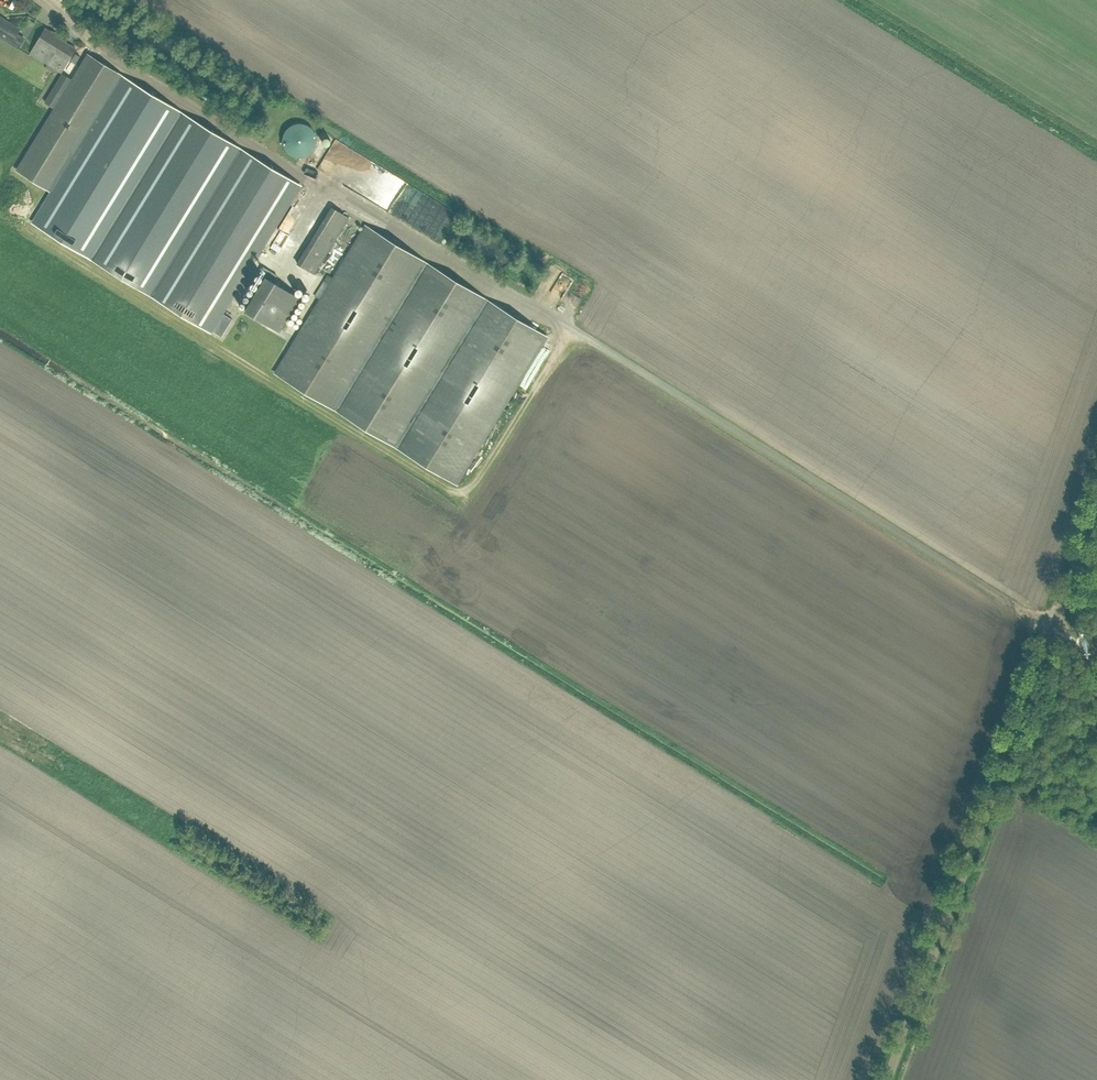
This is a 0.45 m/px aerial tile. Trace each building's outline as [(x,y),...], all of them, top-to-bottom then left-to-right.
[(0,16),(0,36),(18,48),(24,39),(16,34),(20,29),(0,16)] [(75,48),(45,29),(30,53),(61,72),(75,48)] [(80,56),(75,53),(71,60),(76,63),(80,56)] [(89,56),(19,169),(109,225),(179,112),(89,56)] [(302,189),(183,115),(94,258),(153,295),(223,338),(234,320),(224,315),(302,189)] [(393,211),(403,186),(389,175),(386,177),(385,174),(347,159),(349,157),(336,152),(331,159),(339,165),(331,162),(329,165),(323,167),(326,169),(329,179),(339,175),(343,165),(347,167),(350,163),(353,170),(360,168),(356,174),(358,179),(352,181),(356,182),(359,189),(373,200),(383,204),(392,200),(391,204),(393,211)] [(349,218),(333,207),(297,263),(314,274),(349,218)] [(546,340),(364,227),(275,371),(457,484),(546,340)] [(299,298),(266,277),(245,310),(279,331),(299,298)] [(619,323),(624,327),(632,317),(626,313),(619,323)] [(540,318),(536,327),(546,331),(550,322),(540,318)]
